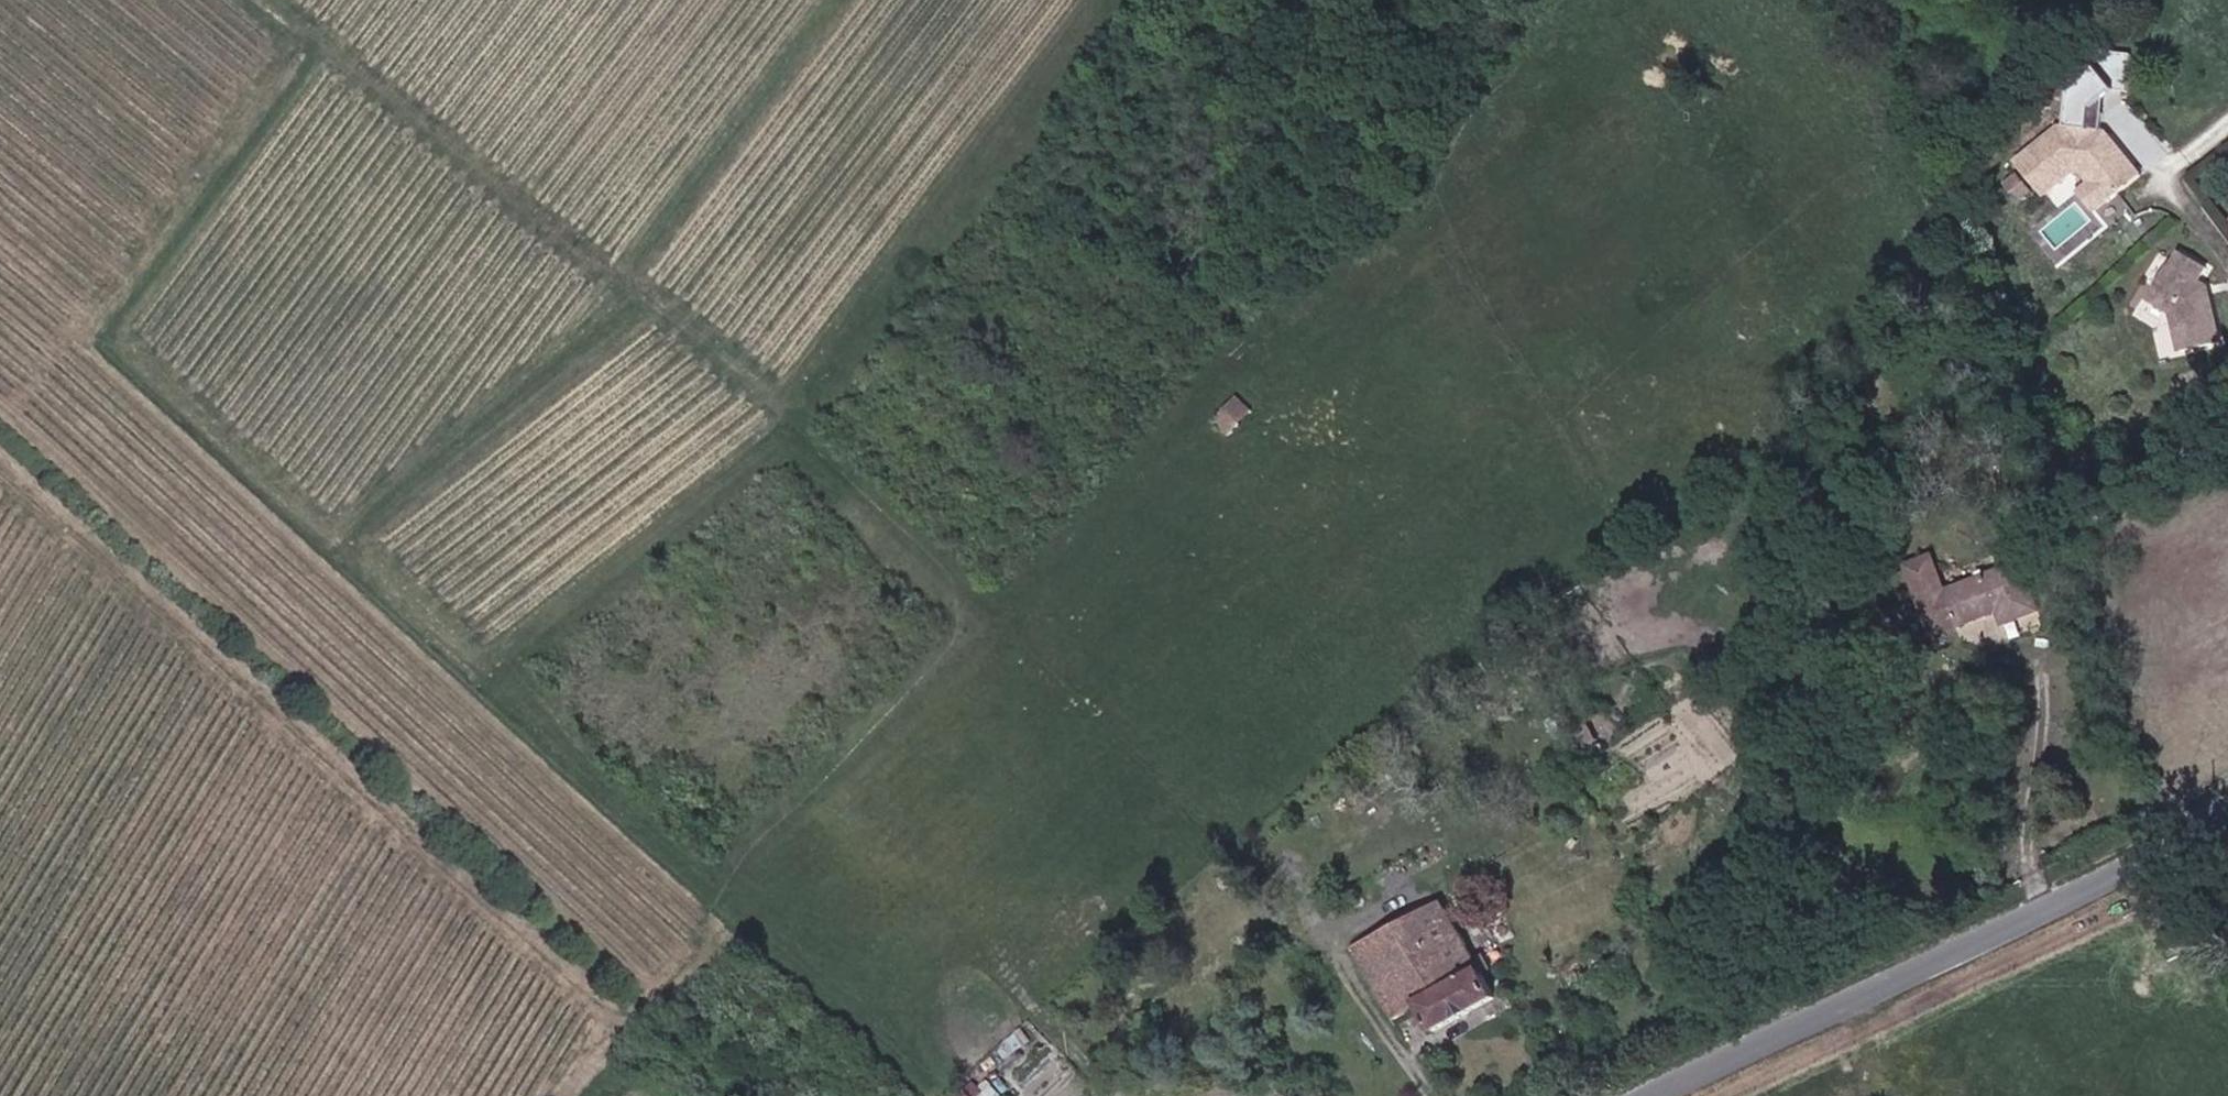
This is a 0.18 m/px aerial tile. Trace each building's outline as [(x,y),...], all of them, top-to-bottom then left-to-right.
[(2089,189),(2105,209),(2139,181),(2104,138),(2100,133),(2100,115),(2067,116),(2068,135),(2063,140),(2058,135),(2017,168),(2045,202),(2072,179),(2081,179),(2089,189)] [(2078,198),(2094,218),(2105,209),(2089,189),(2078,198)] [(2163,266),(2139,299),(2161,316),(2185,362),(2223,344),(2199,293),(2190,287),(2201,273),(2177,255),(2167,268),(2163,266)] [(1238,396),(1214,422),(1230,437),(1254,411),(1238,396)] [(1944,592),(1931,558),(1907,567),(1932,636),(1999,611),(2003,623),(2036,611),(2019,564),(1944,592)] [(1441,902),(1380,935),(1421,1007),(1435,1032),(1495,999),(1441,902)] [(1421,1007),(1380,935),(1358,948),(1399,1019),(1421,1007)]
